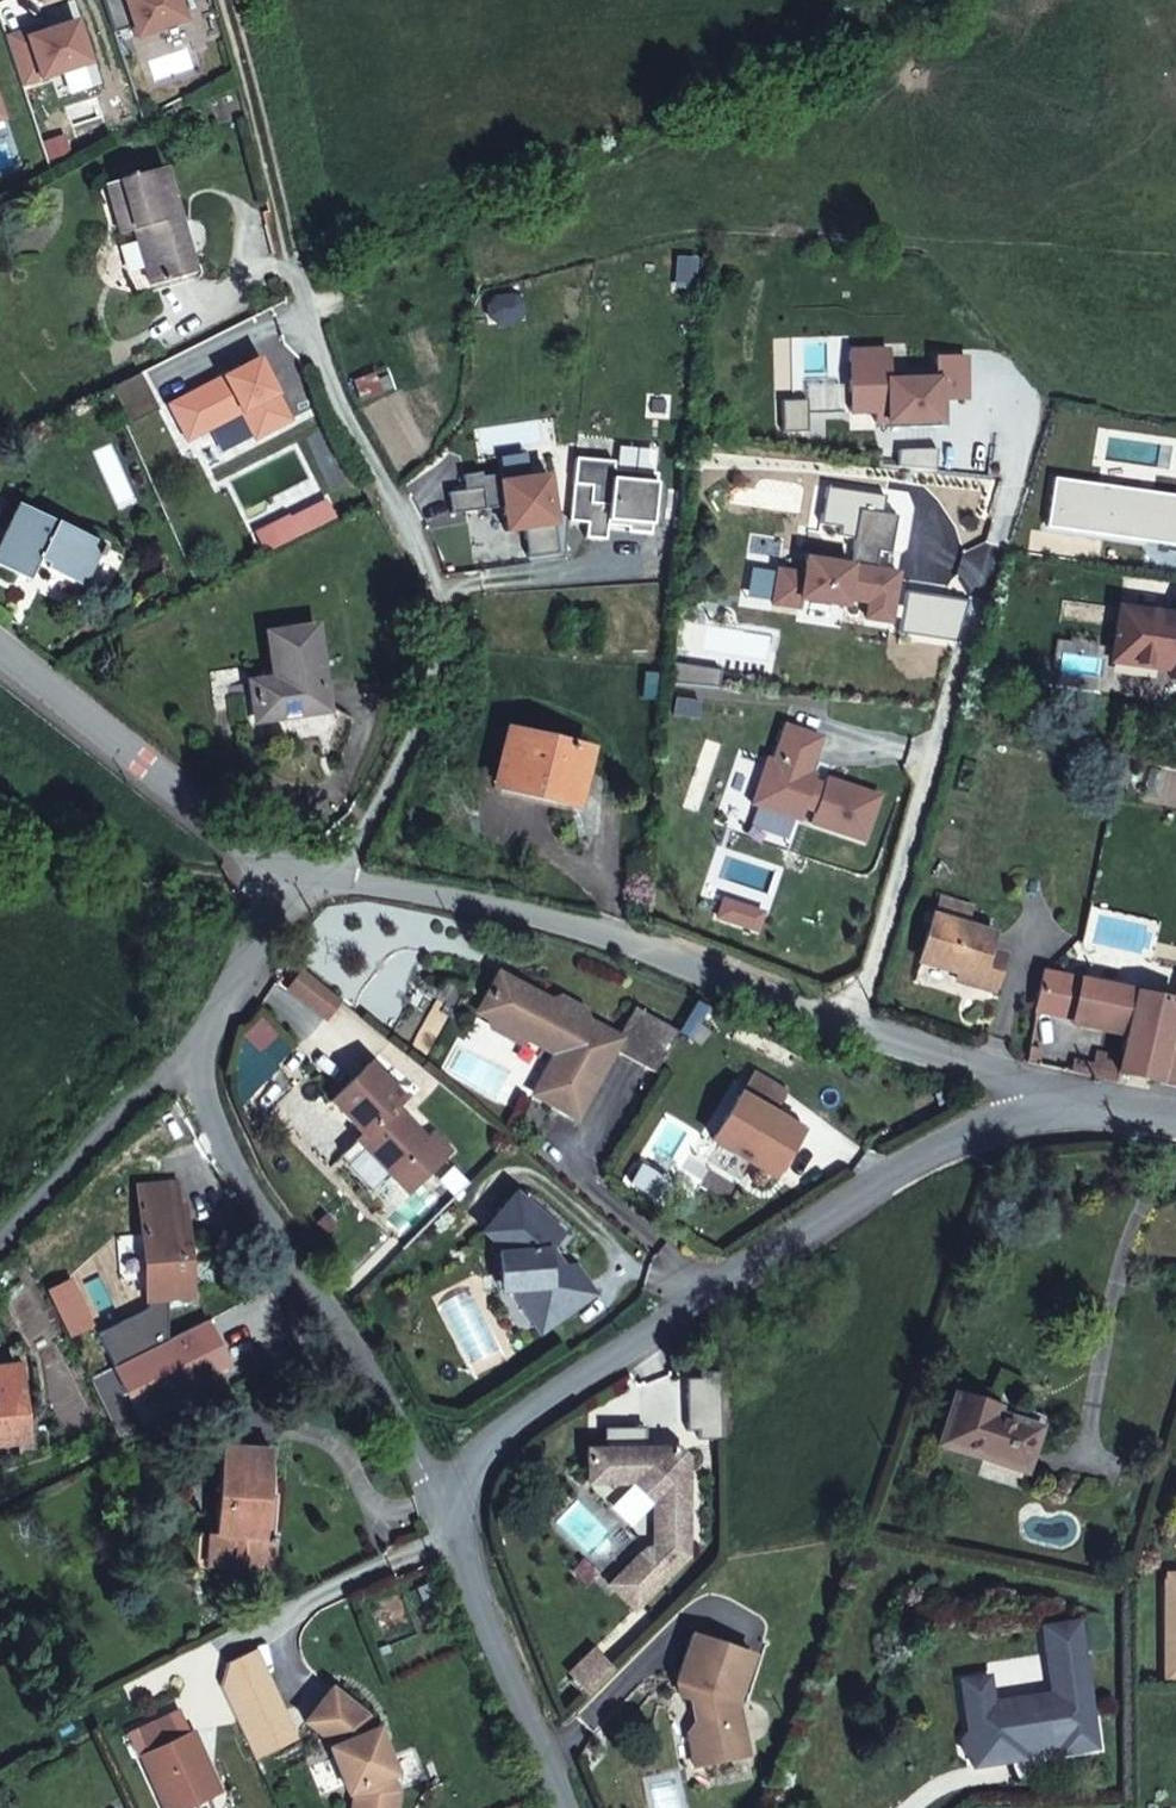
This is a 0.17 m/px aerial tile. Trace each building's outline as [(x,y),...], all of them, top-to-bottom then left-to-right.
[(115,35),(133,29),(136,40),(184,24),(177,0),(103,0),(115,35)] [(25,31),(6,38),(22,86),(90,64),(76,22),(43,33),(27,38),(25,31)] [(41,26),(25,31),(27,38),(43,33),(41,26)] [(150,286),(194,273),(164,168),(106,184),(121,234),(134,231),(150,286)] [(848,354),(850,414),(875,413),(875,424),(887,424),(887,430),(938,429),(937,402),(946,402),(965,401),(964,359),(935,360),(935,381),(906,382),(906,374),(887,374),(886,353),(848,354)] [(374,375),(355,383),(361,399),(380,392),(374,375)] [(946,402),(937,402),(938,429),(946,428),(946,402)] [(937,450),(899,452),(897,468),(935,472),(937,450)] [(613,463),(575,459),(569,522),(587,524),(585,538),(605,540),(607,526),(607,521),(627,523),(627,528),(627,532),(649,535),(655,475),(612,470),(613,463)] [(448,493),(451,514),(502,508),(499,482),(498,475),(480,477),(480,473),(462,476),(464,491),(448,493)] [(547,476),(499,482),(502,508),(505,532),(523,529),(554,525),(547,476)] [(17,504),(0,540),(0,569),(28,582),(38,560),(46,564),(45,569),(82,586),(101,544),(17,504)] [(335,520),(327,504),(290,522),(298,539),(335,520)] [(776,571),(771,605),(797,609),(799,600),(843,607),(844,601),(867,604),(865,620),(889,624),(895,582),(885,581),(886,573),(874,571),(875,562),(876,553),(889,555),(895,517),(857,511),(848,567),(803,560),(801,575),(776,571)] [(290,522),(289,520),(257,535),(266,554),(298,539),(290,522)] [(554,525),(523,529),(527,559),(558,554),(554,525)] [(876,553),(875,562),(887,564),(889,555),(876,553)] [(897,574),(886,573),(885,581),(895,582),(897,574)] [(1119,608),(1175,616),(1175,592),(1122,585),(1119,608)] [(1112,662),(1168,670),(1167,678),(1175,679),(1175,616),(1119,608),(1112,662)] [(257,721),(328,711),(315,628),(269,634),(277,690),(253,694),(257,721)] [(253,694),(277,690),(275,680),(252,684),(253,694)] [(764,760),(749,805),(797,821),(801,808),(812,812),(808,824),(862,843),(876,797),(823,780),(821,786),(810,782),(812,776),(806,774),(818,739),(781,727),(769,762),(764,760)] [(584,749),(511,732),(498,786),(552,798),(554,787),(574,791),(584,749)] [(554,787),(552,798),(571,803),(574,791),(554,787)] [(932,915),(964,925),(970,907),(937,898),(932,915)] [(964,925),(932,915),(919,959),(957,970),(977,976),(975,985),(993,990),(1003,954),(988,949),(993,933),(964,925)] [(955,978),(975,985),(977,976),(957,970),(955,978)] [(556,1004),(500,971),(480,1005),(490,1011),(492,1020),(519,1036),(529,1033),(539,1038),(542,1032),(563,1044),(559,1051),(558,1052),(536,1090),(576,1113),(613,1048),(654,1073),(678,1032),(634,1007),(616,1038),(578,1016),(582,1010),(559,998),(556,1004)] [(301,973),(288,990),(326,1019),(339,1001),(301,973)] [(1046,973),(1038,1010),(1069,1017),(1127,1029),(1125,1038),(1117,1073),(1175,1086),(1175,1001),(1046,973)] [(1127,1029),(1069,1017),(1067,1025),(1125,1038),(1127,1029)] [(563,1044),(542,1032),(539,1038),(559,1051),(563,1044)] [(1037,1064),(1041,1048),(1030,1046),(1027,1062),(1037,1064)] [(1074,1059),(1071,1072),(1108,1080),(1111,1067),(1074,1059)] [(402,1100),(369,1066),(332,1102),(364,1135),(358,1141),(392,1177),(404,1165),(408,1169),(412,1164),(415,1166),(432,1170),(450,1152),(433,1135),(427,1141),(394,1108),(402,1100)] [(786,1094),(752,1073),(739,1095),(712,1140),(773,1175),(799,1131),(773,1115),(786,1094)] [(404,1165),(392,1177),(408,1193),(432,1170),(415,1166),(412,1164),(408,1169),(404,1165)] [(187,1256),(184,1207),(178,1208),(176,1184),(138,1187),(147,1300),(191,1297),(188,1262),(187,1256)] [(560,1236),(514,1196),(482,1234),(502,1250),(502,1255),(505,1291),(520,1290),(522,1308),(529,1320),(543,1310),(553,1324),(577,1307),(552,1270),(548,1269),(545,1253),(560,1236)] [(505,1291),(502,1255),(496,1256),(498,1292),(505,1291)] [(543,1310),(529,1320),(539,1333),(553,1324),(543,1310)] [(0,1368),(0,1441),(26,1439),(17,1366),(0,1368)] [(720,1405),(720,1381),(701,1382),(702,1405),(720,1405)] [(1011,1406),(958,1389),(940,1443),(1025,1471),(1040,1428),(1007,1418),(1011,1406)] [(1043,1416),(1011,1406),(1007,1418),(1040,1428),(1043,1416)] [(270,1450),(221,1447),(215,1535),(209,1534),(199,1534),(197,1567),(206,1568),(273,1572),(275,1540),(264,1539),(266,1507),(260,1506),(261,1494),(267,1494),(270,1450)] [(688,1547),(687,1457),(678,1448),(588,1450),(588,1484),(634,1483),(634,1477),(644,1477),(660,1492),(659,1502),(654,1502),(654,1548),(654,1563),(651,1566),(639,1554),(610,1584),(635,1609),(688,1556),(688,1547)] [(660,1492),(644,1477),(634,1477),(634,1483),(654,1502),(659,1502),(660,1492)] [(1166,1681),(1175,1681),(1175,1583),(1169,1583),(1166,1583),(1166,1681)] [(1092,1717),(1077,1621),(1040,1626),(1051,1693),(992,1702),(988,1676),(960,1681),(964,1708),(971,1707),(975,1729),(968,1730),(961,1739),(963,1751),(973,1758),(974,1767),(1014,1760),(1012,1752),(1025,1750),(1060,1745),(1061,1753),(1083,1749),(1078,1719),(1092,1717)] [(752,1654),(692,1634),(676,1682),(683,1684),(679,1696),(696,1702),(699,1714),(694,1722),(702,1766),(747,1756),(736,1703),(752,1654)] [(590,1693),(612,1670),(594,1652),(572,1673),(590,1693)] [(308,1723),(334,1743),(336,1747),(332,1749),(351,1794),(355,1792),(357,1797),(356,1807),(398,1807),(400,1792),(393,1776),(397,1774),(379,1729),(375,1731),(368,1716),(334,1690),(308,1723)] [(975,1729),(971,1707),(964,1708),(968,1730),(975,1729)] [(138,1732),(148,1754),(180,1739),(170,1717),(138,1732)] [(1097,1747),(1092,1717),(1078,1719),(1083,1749),(1097,1747)] [(702,1766),(694,1722),(686,1733),(694,1767),(702,1766)] [(166,1807),(195,1807),(223,1795),(194,1733),(180,1739),(148,1754),(143,1757),(166,1807)] [(1026,1759),(1025,1750),(1012,1752),(1014,1760),(1026,1759)]
